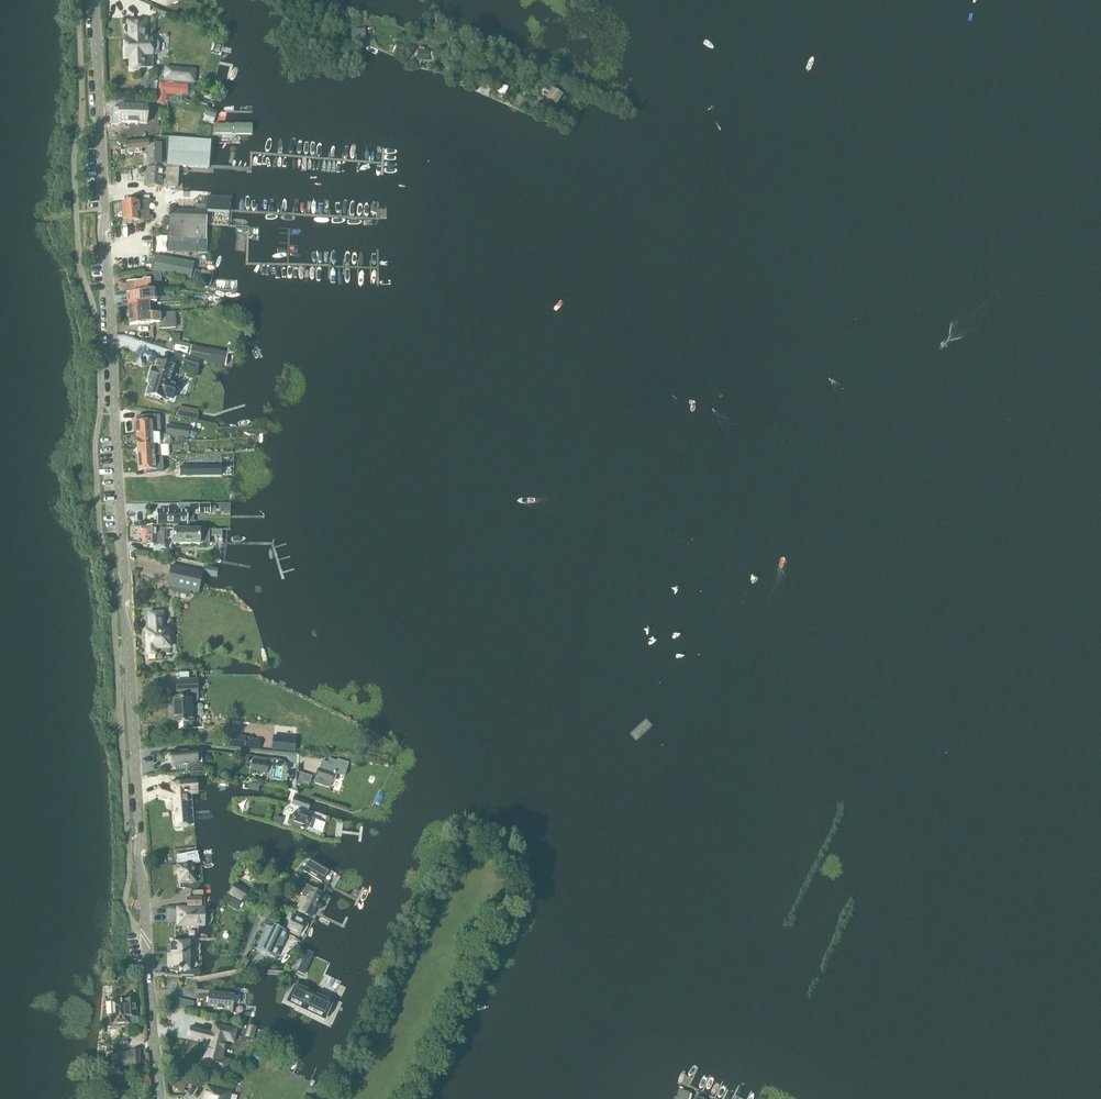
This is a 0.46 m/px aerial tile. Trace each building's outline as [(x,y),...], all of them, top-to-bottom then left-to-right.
[(150,39),(143,40),(143,23),(128,23),(129,40),(124,40),(124,57),(130,57),(130,69),(140,68),(143,68),(151,68),(151,58),(151,56),(151,55),(155,54),(157,54),(159,53),(160,52),(161,49),(161,44),(160,43),(159,41),(157,40),(154,40),(150,40),(150,39)] [(352,39),(365,38),(365,28),(352,28),(352,39)] [(428,59),(430,49),(418,48),(417,58),(428,59)] [(195,84),(196,69),(165,67),(165,71),(164,73),(163,81),(195,84)] [(494,85),(497,86),(495,91),(504,95),(508,86),(496,80),(494,85)] [(158,82),(156,104),(165,105),(167,104),(166,102),(180,100),(181,96),(186,97),(187,87),(188,85),(184,84),(158,82)] [(113,109),(112,122),(119,123),(128,123),(128,124),(137,124),(137,123),(146,124),(147,106),(128,106),(120,105),(120,109),(113,109)] [(205,111),(203,115),(213,119),(214,119),(216,113),(216,112),(215,111),(206,108),(205,111)] [(214,125),(214,136),(234,136),(234,126),(214,125)] [(234,125),(235,136),(253,136),(254,125),(234,125)] [(148,147),(148,166),(178,167),(208,169),(210,141),(160,137),(160,140),(125,144),(126,150),(148,147)] [(176,188),(178,167),(148,166),(147,186),(176,188)] [(163,221),(162,234),(169,235),(169,238),(168,251),(196,252),(206,252),(206,225),(207,211),(230,212),(230,198),(207,197),(206,205),(201,205),(194,205),(194,210),(170,210),(169,221),(163,221)] [(122,212),(147,210),(147,204),(149,204),(149,200),(121,202),(122,212)] [(148,216),(147,210),(122,212),(122,221),(150,219),(150,216),(148,216)] [(156,255),(153,272),(160,273),(191,280),(194,263),(157,256),(156,255)] [(196,270),(193,281),(208,285),(210,286),(210,285),(213,277),(203,274),(203,272),(200,272),(196,270)] [(146,292),(146,291),(150,291),(150,282),(160,282),(160,274),(141,275),(141,282),(127,283),(127,293),(146,292)] [(146,292),(127,293),(128,304),(151,302),(156,302),(155,297),(161,297),(160,290),(150,291),(146,291),(146,292)] [(128,315),(152,313),(151,302),(128,304),(128,315)] [(175,327),(174,312),(152,314),(152,313),(128,315),(129,324),(152,323),(152,322),(159,321),(159,328),(175,327)] [(224,366),(227,351),(191,345),(189,355),(197,358),(205,360),(205,362),(224,366)] [(185,367),(197,371),(199,362),(186,358),(184,364),(183,366),(185,367)] [(151,381),(151,382),(147,393),(147,394),(148,394),(152,395),(165,400),(166,398),(172,400),(177,386),(170,384),(176,364),(166,361),(165,364),(157,362),(155,369),(153,369),(149,380),(151,381)] [(138,423),(136,423),(136,434),(159,433),(160,433),(160,425),(160,421),(159,415),(150,415),(149,415),(138,416),(138,423)] [(167,425),(166,434),(187,438),(189,429),(167,425)] [(159,433),(136,434),(137,446),(160,445),(161,445),(160,433),(159,433)] [(160,445),(137,446),(138,459),(161,457),(162,457),(167,457),(169,456),(168,444),(161,445),(160,445)] [(161,457),(138,459),(139,470),(162,468),(161,457)] [(220,467),(180,467),(180,476),(220,475),(220,467)] [(157,524),(157,527),(162,527),(162,524),(174,524),(174,529),(190,529),(190,524),(186,523),(187,511),(200,511),(199,514),(210,514),(210,503),(200,503),(200,504),(179,504),(179,511),(157,511),(157,524)] [(220,512),(230,512),(230,504),(220,504),(220,512)] [(146,530),(146,544),(162,544),(162,532),(162,529),(156,529),(156,526),(146,526),(146,530)] [(190,529),(174,529),(174,544),(208,544),(208,529),(190,529)] [(171,566),(166,585),(175,587),(174,591),(190,594),(190,591),(197,592),(199,585),(199,583),(202,573),(171,566)] [(162,630),(161,613),(150,613),(150,630),(147,630),(148,659),(170,658),(168,630),(162,630)] [(192,728),(191,721),(194,721),(192,703),(198,699),(197,680),(177,681),(178,698),(172,698),(174,722),(184,721),(184,729),(192,728)] [(259,750),(260,738),(246,737),(246,735),(229,734),(227,746),(259,750)] [(291,736),(269,734),(268,747),(290,750),(291,736)] [(196,751),(171,753),(172,767),(176,767),(176,772),(202,770),(204,753),(196,752),(196,751)] [(336,762),(328,760),(326,764),(321,762),(314,783),(328,788),(333,773),(343,776),(347,764),(336,760),(336,762)] [(268,764),(253,761),(252,770),(266,773),(268,764)] [(188,792),(187,785),(196,784),(196,777),(177,778),(177,783),(170,783),(170,791),(159,787),(156,793),(174,800),(175,827),(186,826),(185,807),(184,792),(188,792)] [(289,816),(287,823),(300,827),(300,828),(302,829),(303,828),(306,828),(314,831),(318,818),(310,816),(302,814),(303,812),(297,810),(294,817),(289,816)] [(280,824),(282,818),(276,816),(274,822),(280,824)] [(178,867),(175,869),(176,873),(178,875),(179,882),(195,881),(193,864),(199,863),(197,852),(176,856),(177,865),(178,867)] [(322,892),(327,883),(324,881),(323,878),(329,869),(310,858),(304,869),(309,872),(309,874),(320,881),(321,883),(317,889),(322,892)] [(277,870),(286,874),(289,867),(280,863),(277,870)] [(241,899),(246,891),(235,884),(230,892),(241,899)] [(298,907),(297,908),(298,910),(299,911),(300,912),(307,915),(311,917),(322,893),(311,888),(308,886),(303,896),(298,907)] [(251,894),(246,902),(255,907),(260,899),(251,894)] [(240,903),(233,898),(228,906),(236,911),(236,910),(237,911),(242,904),(240,903)] [(204,921),(203,907),(177,908),(178,921),(185,921),(185,925),(195,925),(195,922),(204,921)] [(299,936),(305,921),(293,917),(294,916),(288,913),(282,927),(288,929),(288,931),(299,936)] [(264,937),(258,950),(271,956),(276,958),(282,946),(285,938),(287,934),(287,933),(275,927),(276,924),(266,917),(263,925),(268,927),(264,937)] [(179,972),(181,972),(181,976),(194,976),(194,970),(188,970),(189,943),(171,943),(171,955),(169,955),(169,963),(171,963),(171,967),(179,967),(179,972)] [(297,972),(304,975),(314,954),(307,950),(297,972)] [(197,990),(198,982),(184,980),(183,988),(197,990)] [(297,988),(293,986),(287,998),(325,1016),(331,1003),(328,1001),(327,999),(322,997),(320,998),(303,990),(302,989),(299,987),(297,988)] [(232,1012),(234,995),(209,993),(208,1010),(232,1012)] [(111,1023),(127,1022),(126,1017),(137,1017),(136,1000),(115,1001),(116,1014),(111,1015),(111,1023)] [(234,1042),(236,1030),(215,1024),(213,1033),(191,1028),(189,1036),(208,1040),(207,1044),(210,1045),(205,1066),(227,1071),(229,1060),(222,1059),(227,1040),(234,1042)] [(254,1039),(257,1028),(248,1025),(245,1037),(254,1039)] [(140,1065),(139,1050),(131,1051),(131,1052),(118,1053),(119,1063),(123,1063),(132,1062),(133,1065),(140,1065)] [(244,1078),(255,1069),(249,1060),(237,1069),(244,1078)] [(177,1074),(170,1085),(183,1094),(190,1083),(177,1074)] [(229,1092),(212,1088),(210,1096),(205,1095),(204,1098),(227,1098),(229,1092)] [(680,1090),(678,1098),(689,1098),(690,1093),(680,1090)]
